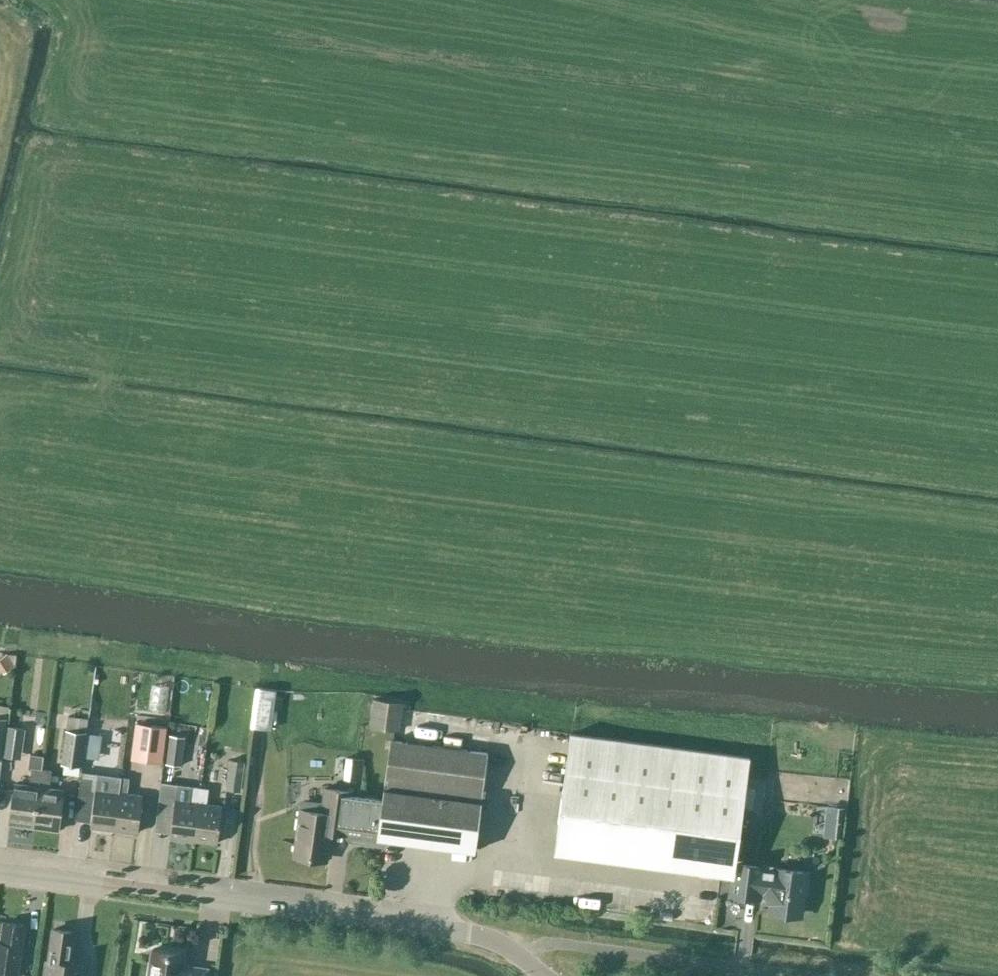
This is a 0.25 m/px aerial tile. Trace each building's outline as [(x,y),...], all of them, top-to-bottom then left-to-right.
[(6,654),(0,658),(0,667),(4,673),(14,666),(6,654)] [(269,732),(275,689),(257,686),(250,729),(269,732)] [(371,727),(399,731),(402,702),(375,699),(371,727)] [(2,758),(9,706),(0,705),(0,757),(2,758)] [(62,764),(81,766),(89,717),(69,714),(62,764)] [(14,723),(8,752),(19,754),(25,725),(14,723)] [(144,758),(162,760),(165,731),(148,729),(144,758)] [(768,777),(750,774),(752,756),(572,733),(556,853),(734,876),(735,865),(738,865),(745,812),(763,814),(768,777)] [(185,736),(170,735),(166,764),(181,766),(185,736)] [(475,850),(488,753),(391,740),(384,795),(325,787),(322,814),(333,815),(331,832),(345,834),(350,841),(370,843),(377,837),(475,850)] [(15,784),(9,824),(34,827),(42,769),(43,755),(31,754),(30,767),(33,767),(30,786),(15,784)] [(43,755),(42,769),(34,827),(58,830),(64,790),(50,788),(52,770),(44,769),(45,755),(43,755)] [(244,761),(229,759),(225,789),(240,791),(244,761)] [(114,829),(121,777),(83,772),(78,812),(92,814),(91,826),(114,829)] [(121,777),(114,829),(138,832),(143,796),(127,794),(129,778),(121,777)] [(194,840),(201,787),(161,782),(156,822),(172,824),(170,837),(194,840)] [(209,788),(201,787),(194,840),(217,843),(222,806),(207,804),(209,788)] [(333,815),(322,814),(300,811),(294,854),(327,858),(331,832),(333,815)] [(734,876),(732,894),(759,898),(760,890),(763,890),(771,902),(770,910),(801,914),(804,892),(807,893),(809,879),(806,878),(806,872),(776,868),(776,871),(738,865),(735,865),(734,876)] [(2,940),(0,940),(0,975),(20,975),(27,926),(4,922),(2,940)] [(54,929),(49,961),(46,960),(43,975),(80,975),(81,964),(69,962),(73,931),(54,929)] [(200,958),(204,939),(194,937),(190,955),(200,958)] [(184,953),(153,949),(149,975),(206,975),(207,969),(182,965),(184,953)]
